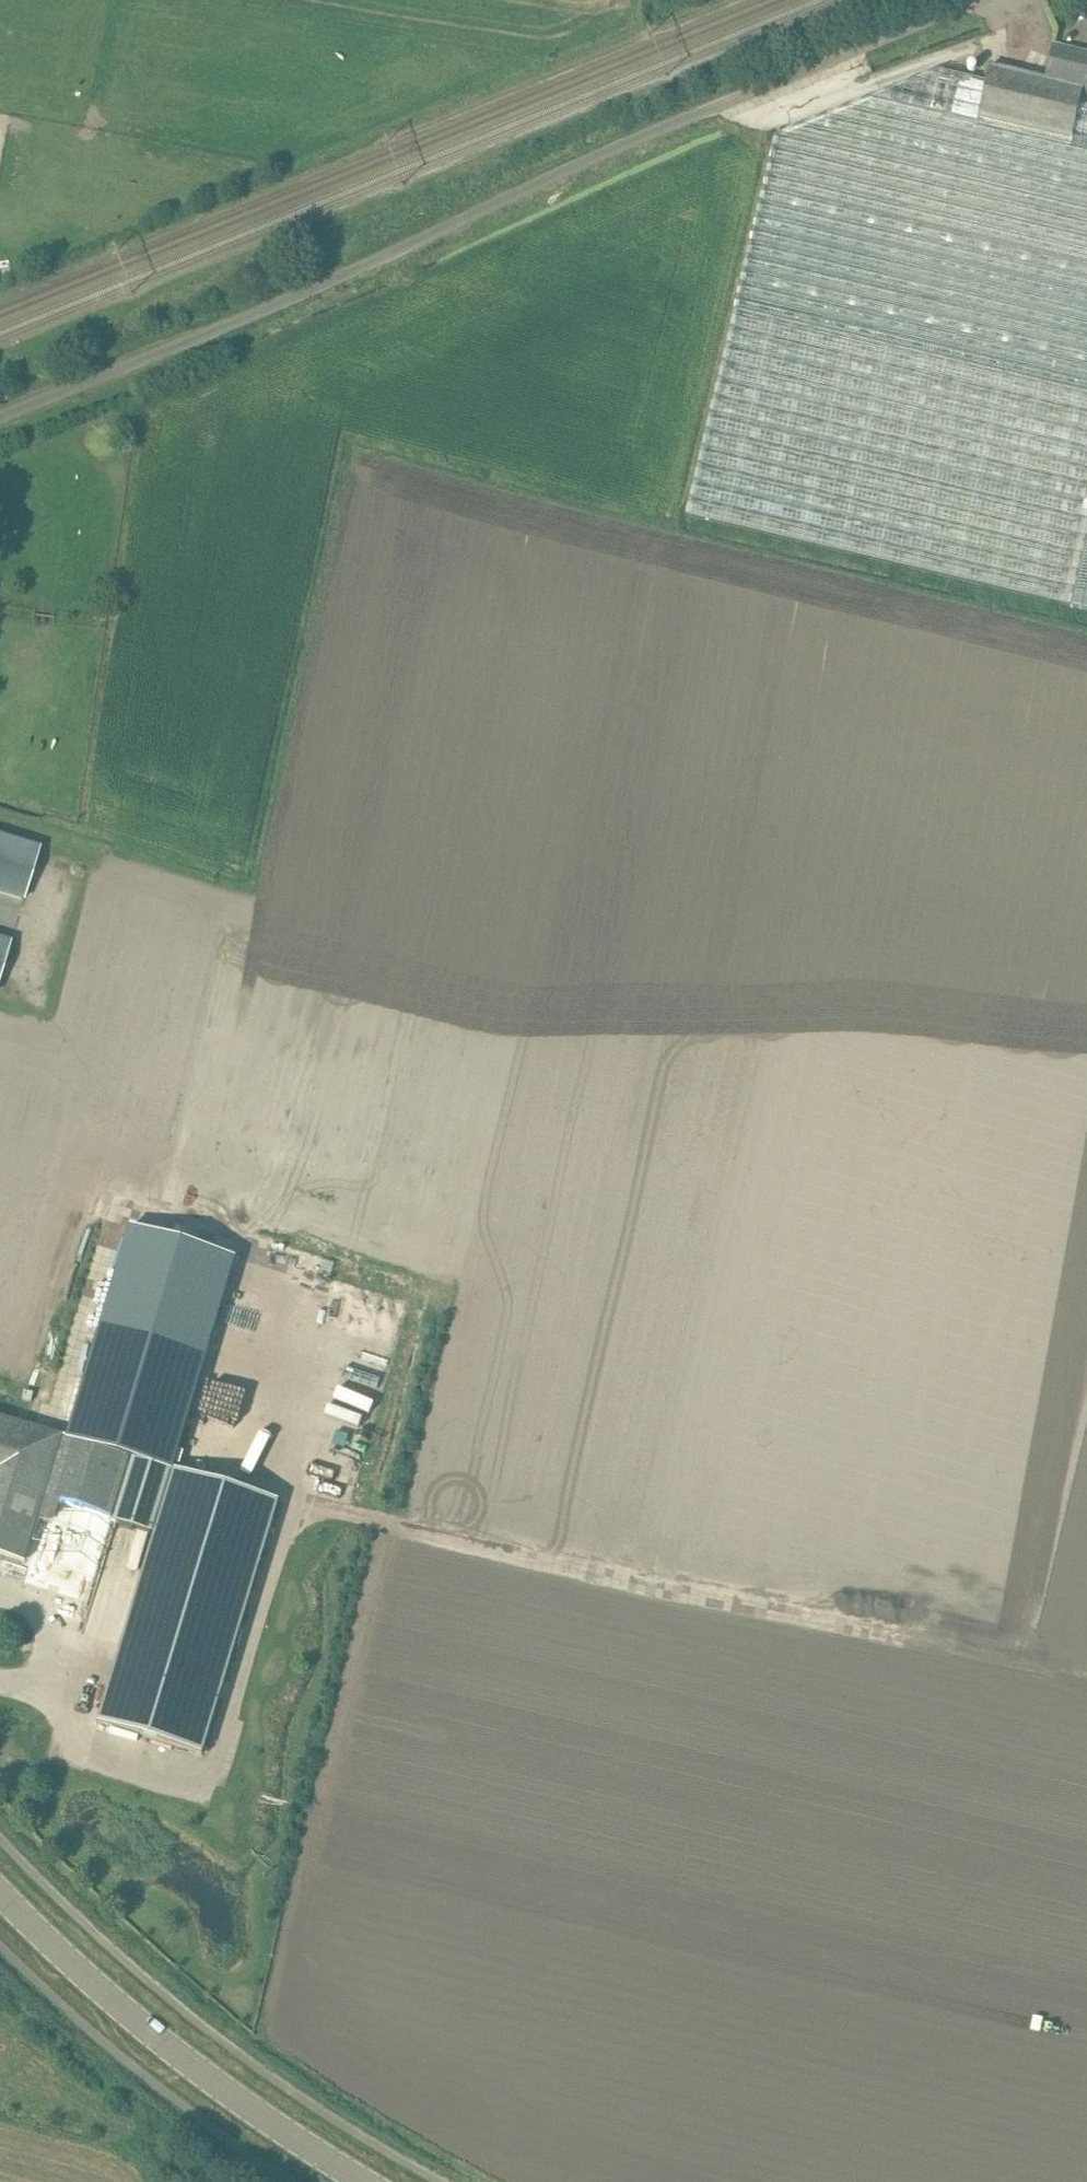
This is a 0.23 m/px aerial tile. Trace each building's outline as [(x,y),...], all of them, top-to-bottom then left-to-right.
[(1046,79),(1081,88),(1077,103),(1086,105),(1086,52),(1054,44),(1046,79)] [(1077,103),(1081,88),(1046,79),(991,66),(987,81),(939,70),(776,136),(686,516),(1070,607),(1071,606),(1086,537),(1086,105),(1077,103)] [(1086,610),(1086,537),(1071,606),(1086,610)] [(0,834),(0,895),(24,902),(41,846),(0,834)] [(0,937),(0,977),(11,940),(0,937)] [(94,1347),(67,1437),(131,1456),(174,1469),(209,1351),(237,1259),(157,1235),(130,1227),(127,1238),(94,1347)] [(93,1584),(112,1520),(131,1456),(67,1437),(0,1417),(0,1555),(93,1584)] [(112,1520),(155,1533),(98,1722),(203,1753),(279,1501),(174,1469),(131,1456),(112,1520)]
